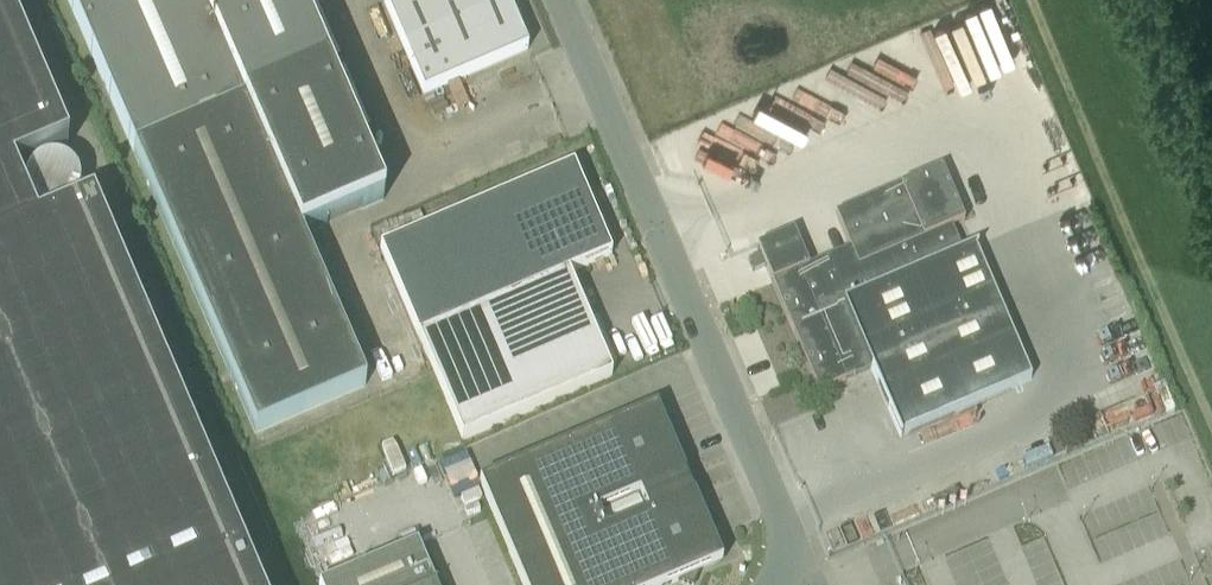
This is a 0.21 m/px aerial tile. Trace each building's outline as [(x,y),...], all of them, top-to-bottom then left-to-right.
[(36,230),(12,174),(68,150),(3,0),(0,0),(0,245),(36,230)] [(255,435),(365,387),(299,236),(382,200),(326,72),(295,0),(67,0),(255,435)] [(506,0),(394,0),(384,4),(424,96),(528,52),(506,0)] [(55,168),(62,200),(85,194),(77,162),(55,168)] [(418,339),(463,442),(612,378),(607,366),(588,322),(568,275),(612,257),(574,168),(380,250),(418,339)] [(941,169),(835,215),(850,250),(808,268),(793,233),(757,248),(760,256),(748,261),(753,273),(765,268),(819,393),(871,371),(900,439),(902,438),(899,432),(1031,380),(975,248),(949,259),(938,234),(964,223),(941,169)] [(0,245),(0,584),(254,584),(92,206),(36,230),(0,245)] [(588,322),(607,366),(616,362),(598,318),(588,322)] [(678,583),(684,584),(694,584),(718,526),(704,520),(692,492),(696,491),(691,478),(687,480),(656,409),(480,484),(493,516),(523,584),(672,584),(678,583)] [(417,547),(327,584),(433,584),(417,547)]
